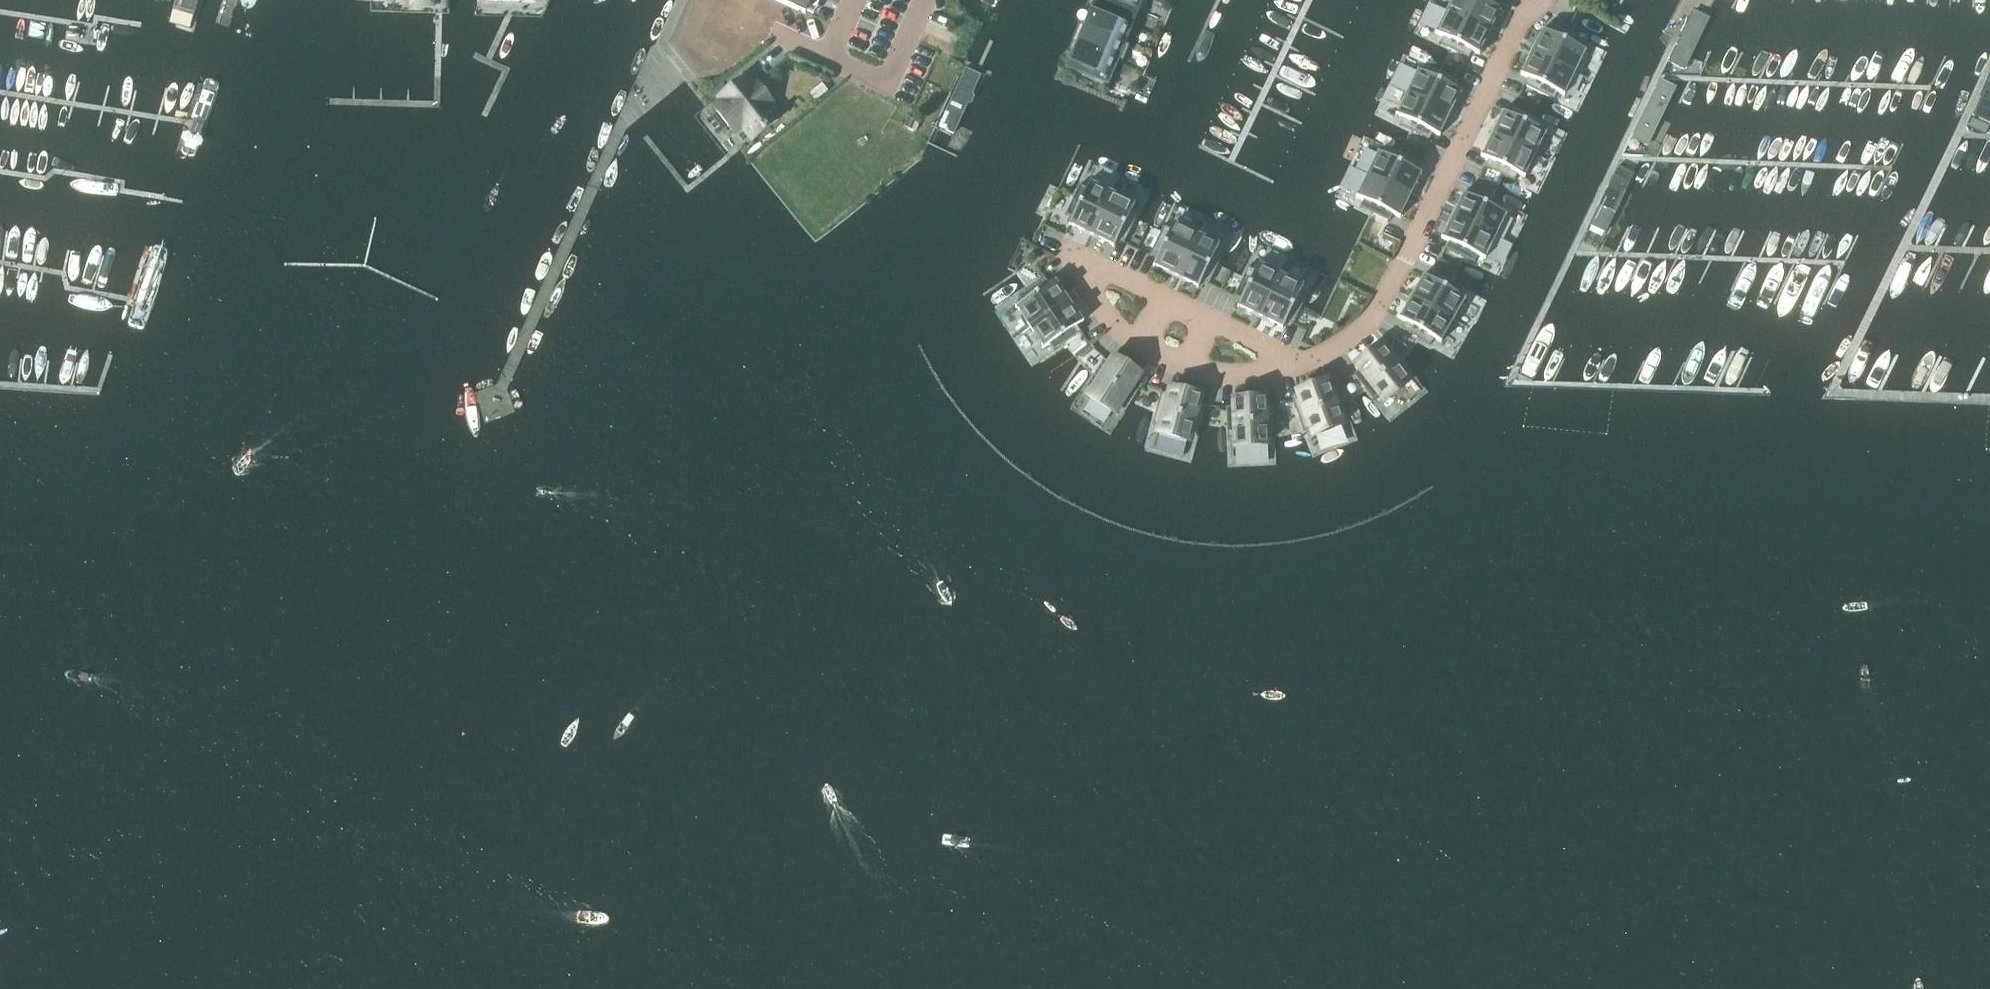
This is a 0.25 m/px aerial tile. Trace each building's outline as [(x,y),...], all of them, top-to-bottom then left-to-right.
[(175,17),(193,22),(200,0),(180,0),(175,17)] [(410,9),(436,10),(436,1),(440,1),(447,1),(447,0),(410,0),(410,9)] [(784,4),(805,14),(806,11),(812,0),(775,0),(784,4)] [(1110,80),(1143,0),(1095,0),(1068,63),(1110,80)] [(1448,11),(1489,31),(1499,9),(1493,6),(1496,0),(1454,0),(1448,11)] [(1478,52),(1489,31),(1448,11),(1438,33),(1444,36),(1440,43),(1468,57),(1472,49),(1478,52)] [(1709,20),(1693,12),(1668,65),(1685,72),(1709,20)] [(1544,31),(1534,53),(1574,72),(1584,50),(1578,47),(1582,40),(1554,27),(1550,34),(1544,31)] [(1563,93),(1574,72),(1534,53),(1523,74),(1529,77),(1526,84),(1554,98),(1557,90),(1563,93)] [(1419,72),(1409,93),(1449,113),(1460,91),(1453,88),(1457,81),(1429,67),(1425,75),(1419,72)] [(965,69),(938,127),(953,134),(980,76),(965,69)] [(1968,126),(1987,135),(1989,128),(1989,76),(1968,126)] [(714,108),(726,124),(734,133),(743,126),(754,140),(779,120),(768,106),(773,102),(765,93),(758,84),(753,87),(745,77),(720,97),(723,101),(714,108)] [(1676,89),(1659,80),(1631,141),(1647,149),(1676,89)] [(822,83),(809,93),(816,101),(829,91),(822,83)] [(1439,134),(1449,113),(1409,93),(1399,115),(1404,118),(1401,125),(1429,139),(1433,131),(1439,134)] [(1504,113),(1494,134),(1534,154),(1545,132),(1538,129),(1542,122),(1514,108),(1510,116),(1504,113)] [(1524,175),(1534,154),(1494,134),(1484,156),(1489,159),(1486,166),(1514,180),(1518,172),(1524,175)] [(1981,147),(1963,141),(1932,203),(1949,211),(1981,147)] [(1380,154),(1369,175),(1409,194),(1420,173),(1414,170),(1417,163),(1389,149),(1386,156),(1380,154)] [(1634,174),(1617,166),(1589,229),(1605,237),(1634,174)] [(1399,216),(1409,194),(1369,175),(1359,197),(1365,199),(1361,207),(1389,220),(1393,213),(1399,216)] [(1071,224),(1092,234),(1111,194),(1091,184),(1088,189),(1080,186),(1067,214),(1074,217),(1071,224)] [(1465,195),(1455,216),(1495,236),(1505,215),(1499,212),(1503,204),(1475,191),(1471,198),(1465,195)] [(1133,204),(1111,194),(1092,234),(1114,244),(1117,238),(1124,242),(1138,214),(1131,210),(1133,204)] [(1484,258),(1495,236),(1455,216),(1444,238),(1450,241),(1447,248),(1475,262),(1478,255),(1484,258)] [(1155,265),(1177,275),(1196,235),(1175,225),(1172,231),(1164,227),(1151,255),(1158,259),(1155,265)] [(1218,246),(1196,235),(1177,275),(1198,286),(1201,279),(1208,283),(1222,255),(1215,251),(1218,246)] [(129,244),(114,289),(129,294),(144,248),(129,244)] [(1239,305),(1261,316),(1281,276),(1259,265),(1256,271),(1248,268),(1235,296),(1242,299),(1239,305)] [(1426,277),(1414,298),(1452,320),(1464,300),(1458,296),(1462,289),(1435,274),(1431,281),(1426,277)] [(1586,283),(1567,275),(1527,357),(1545,365),(1586,283)] [(1302,286),(1281,276),(1261,316),(1282,326),(1285,320),(1292,324),(1306,296),(1299,292),(1302,286)] [(1017,307),(1031,327),(1068,302),(1055,282),(1049,286),(1045,279),(1019,297),(1023,303),(1017,307)] [(1441,341),(1452,320),(1414,298),(1402,319),(1408,322),(1404,329),(1431,345),(1435,338),(1441,341)] [(1081,322),(1068,302),(1031,327),(1044,347),(1050,343),(1054,350),(1080,333),(1076,326),(1081,322)] [(1400,357),(1408,348),(1396,338),(1391,346),(1400,357)] [(1410,372),(1402,362),(1395,353),(1389,358),(1380,347),(1357,365),(1361,371),(1355,375),(1365,390),(1375,402),(1381,397),(1384,400),(1408,382),(1404,377),(1410,372)] [(1131,386),(1138,375),(1114,360),(1111,365),(1104,360),(1094,375),(1087,386),(1093,390),(1089,396),(1115,412),(1118,407),(1124,411),(1132,399),(1138,390),(1131,386)] [(1347,415),(1342,402),(1339,392),(1331,396),(1326,384),(1299,394),(1300,399),(1294,402),(1299,417),(1305,432),(1311,429),(1313,434),(1341,424),(1339,418),(1347,415)] [(1201,422),(1204,411),(1196,408),(1199,396),(1172,389),(1170,395),(1162,393),(1158,411),(1155,423),(1162,425),(1160,431),(1189,439),(1191,432),(1198,434),(1201,422)] [(1273,424),(1273,412),(1264,412),(1264,399),(1236,401),(1236,407),(1228,407),(1229,425),(1229,438),(1237,438),(1237,444),(1267,443),(1267,436),(1274,436),(1273,424)]
